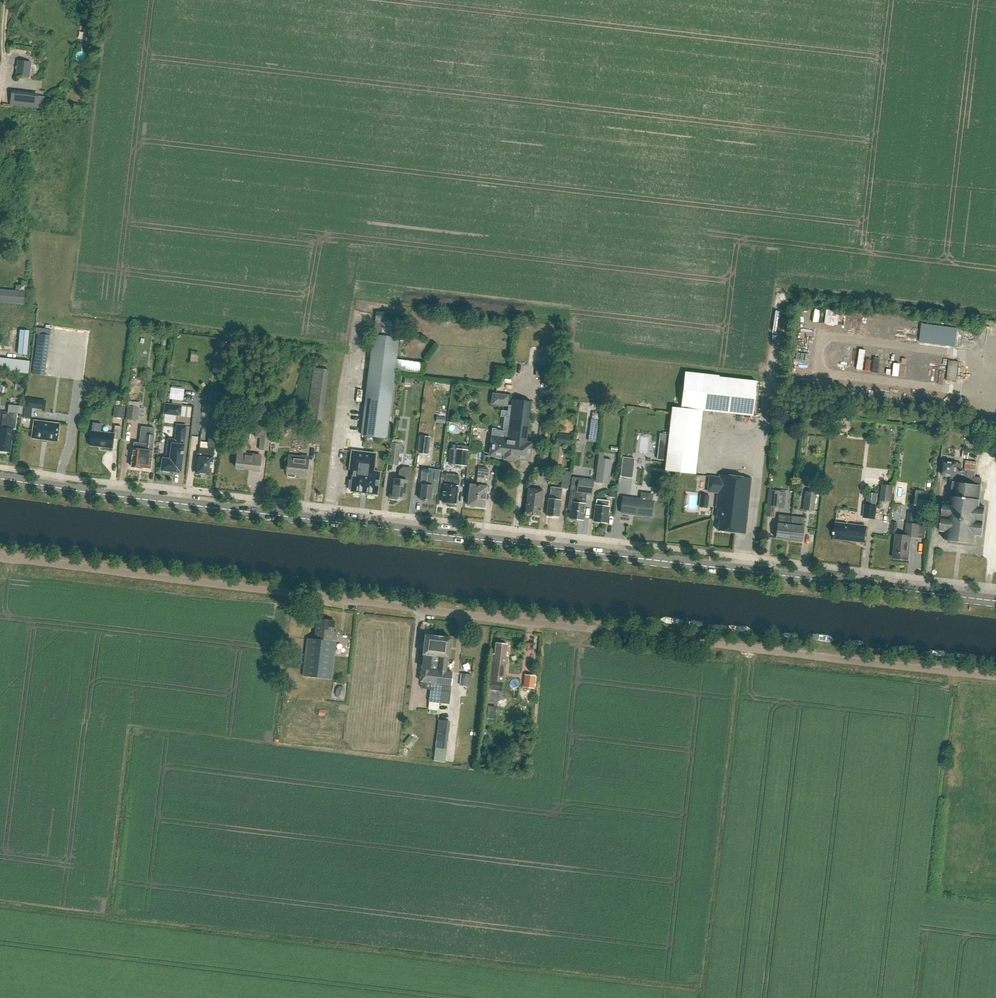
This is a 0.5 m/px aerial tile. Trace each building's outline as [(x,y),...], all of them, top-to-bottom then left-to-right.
[(84,26),(82,40),(91,41),(93,28),(84,26)] [(29,78),(31,63),(18,61),(16,77),(29,78)] [(17,106),(19,94),(12,93),(11,105),(17,106)] [(0,289),(0,302),(25,304),(26,292),(0,289)] [(401,318),(377,315),(374,336),(398,339),(401,318)] [(925,321),(923,343),(959,347),(961,325),(925,321)] [(872,331),(892,334),(893,328),(873,325),(872,331)] [(20,331),(18,354),(27,355),(29,331),(20,331)] [(394,372),(396,359),(398,339),(374,336),(373,336),(361,436),(386,439),(394,372)] [(32,370),(33,357),(0,355),(0,368),(32,370)] [(540,356),(538,366),(556,368),(558,358),(540,356)] [(35,358),(33,374),(45,376),(47,359),(35,358)] [(421,375),(423,363),(396,359),(394,372),(421,375)] [(949,361),(947,380),(956,381),(958,362),(949,361)] [(538,366),(537,366),(536,377),(555,380),(556,368),(538,366)] [(752,417),(756,382),(685,375),(681,410),(752,417)] [(141,379),(131,392),(135,395),(145,382),(141,379)] [(415,391),(415,398),(427,399),(427,391),(415,391)] [(491,405),(507,407),(509,395),(492,393),(491,405)] [(34,400),(26,399),(25,407),(33,408),(34,400)] [(493,431),(490,456),(505,458),(505,459),(515,461),(515,459),(529,461),(531,444),(526,444),(531,403),(516,401),(516,402),(512,402),(511,407),(509,406),(508,412),(502,411),(501,418),(505,418),(503,430),(505,431),(505,432),(493,431)] [(325,406),(310,404),(308,418),(323,420),(325,406)] [(179,415),(180,407),(166,405),(165,413),(179,415)] [(125,419),(126,407),(115,406),(114,417),(125,419)] [(138,421),(140,408),(128,406),(127,419),(138,421)] [(848,420),(849,411),(833,409),(833,419),(848,420)] [(6,422),(0,421),(0,422),(0,451),(10,452),(12,440),(15,441),(16,430),(13,430),(14,425),(17,425),(18,415),(7,414),(6,422)] [(223,415),(213,414),(211,429),(219,430),(221,430),(223,415)] [(591,419),(590,427),(598,428),(599,420),(591,419)] [(32,438),(58,442),(60,424),(34,421),(32,438)] [(261,438),(260,450),(269,451),(272,424),(258,423),(256,437),(261,438)] [(101,425),(93,424),(90,446),(113,449),(114,440),(120,441),(122,427),(115,427),(114,435),(100,433),(101,425)] [(183,454),(183,452),(186,427),(178,426),(176,443),(173,443),(171,460),(163,459),(162,470),(178,472),(179,469),(181,469),(182,454),(183,454)] [(134,443),(131,467),(140,468),(150,469),(152,452),(154,429),(141,428),(139,444),(134,443)] [(215,448),(217,448),(219,430),(211,429),(208,449),(200,448),(196,473),(209,475),(211,464),(213,464),(215,448)] [(319,444),(321,430),(313,429),(311,443),(319,444)] [(573,436),(557,434),(556,445),(572,447),(573,436)] [(420,435),(418,452),(428,453),(430,436),(420,435)] [(659,448),(667,449),(668,441),(659,440),(659,448)] [(392,443),(390,462),(399,463),(400,454),(402,454),(403,444),(392,443)] [(239,445),(238,454),(237,454),(236,468),(253,470),(253,472),(259,473),(261,456),(247,455),(248,446),(239,445)] [(450,448),(448,464),(456,464),(457,449),(450,448)] [(456,464),(456,465),(467,466),(469,450),(457,449),(456,464)] [(374,472),(375,460),(375,459),(376,455),(376,454),(375,454),(353,451),(352,451),(352,452),(350,465),(354,469),(352,481),(350,481),(349,488),(351,488),(351,490),(351,491),(352,491),(376,494),(377,494),(377,493),(380,473),(380,472),(379,472),(374,472)] [(595,483),(608,485),(611,460),(603,459),(604,453),(599,452),(595,483)] [(547,466),(548,456),(540,455),(539,466),(547,466)] [(288,459),(287,474),(287,478),(294,479),(296,475),(306,476),(308,458),(301,457),(301,460),(288,459)] [(635,459),(623,457),(622,465),(634,467),(635,459)] [(943,463),(941,476),(954,477),(960,478),(961,472),(962,465),(943,463)] [(394,480),(393,488),(390,488),(389,499),(397,501),(397,498),(405,499),(407,482),(409,483),(411,469),(403,468),(399,471),(398,477),(400,477),(399,481),(394,480)] [(422,486),(420,500),(431,502),(432,494),(436,494),(439,471),(422,469),(420,486),(422,486)] [(467,491),(469,494),(468,506),(470,508),(473,508),(475,507),(485,508),(487,488),(485,488),(486,479),(488,479),(489,471),(479,469),(476,486),(470,486),(468,488),(467,491)] [(975,479),(975,474),(961,472),(960,478),(954,477),(952,497),(950,497),(949,504),(944,504),(940,532),(946,533),(945,541),(974,545),(975,536),(981,537),(985,509),(979,508),(979,501),(978,501),(980,486),(981,480),(975,479)] [(444,484),(442,503),(448,504),(449,505),(453,506),(454,505),(455,505),(457,495),(459,493),(459,490),(457,487),(459,476),(446,475),(444,484)] [(752,479),(720,476),(716,510),(717,510),(716,520),(719,520),(718,531),(745,534),(752,479)] [(570,492),(568,510),(571,510),(570,519),(572,519),(571,521),(577,521),(577,520),(583,520),(585,509),(586,504),(585,504),(586,494),(592,495),(594,481),(578,479),(577,493),(570,492)] [(882,485),(880,501),(892,502),(894,486),(882,485)] [(548,499),(546,516),(559,517),(561,501),(560,501),(561,489),(550,488),(549,499),(548,499)] [(528,489),(525,514),(540,516),(543,491),(528,489)] [(767,506),(777,507),(779,491),(769,490),(767,506)] [(868,493),(866,505),(876,506),(877,494),(868,493)] [(651,517),(653,502),(646,501),(647,494),(641,494),(640,500),(622,498),(620,513),(647,517),(651,517)] [(698,507),(708,508),(709,496),(700,495),(698,507)] [(814,511),(815,497),(807,496),(806,510),(814,511)] [(596,500),(594,522),(606,523),(609,502),(596,500)] [(864,504),(863,518),(876,520),(877,506),(876,506),(866,505),(864,504)] [(777,524),(775,538),(789,540),(791,517),(778,516),(777,524)] [(791,517),(789,540),(801,542),(804,519),(791,517)] [(911,537),(919,538),(920,524),(907,522),(906,535),(897,534),(899,524),(892,523),(891,535),(896,535),(893,558),(908,560),(911,537)] [(866,527),(836,524),(834,540),(864,543),(866,527)] [(927,525),(920,524),(919,538),(925,538),(927,525)] [(316,620),(314,640),(307,640),(303,677),(332,680),(337,633),(334,632),(335,622),(316,620)] [(423,655),(424,655),(423,659),(423,661),(431,662),(431,661),(440,662),(441,652),(439,652),(440,650),(438,650),(438,648),(433,647),(434,636),(425,635),(423,655)] [(448,658),(451,638),(434,636),(433,647),(438,648),(438,650),(440,650),(439,652),(441,652),(440,662),(438,671),(436,684),(440,684),(439,691),(440,691),(450,692),(452,673),(446,672),(447,658),(448,658)] [(504,682),(506,665),(507,665),(508,656),(506,656),(507,645),(496,643),(494,654),(493,654),(490,680),(498,681),(504,682)] [(439,703),(440,691),(439,691),(440,684),(436,684),(438,671),(440,662),(431,661),(431,662),(423,661),(423,659),(421,658),(420,665),(423,665),(421,682),(423,682),(422,687),(423,689),(430,689),(428,701),(439,703)] [(472,682),(474,672),(464,670),(462,681),(472,682)] [(523,687),(533,688),(535,676),(525,675),(523,687)] [(343,687),(339,687),(336,690),(336,694),(337,698),(342,699),(344,695),(345,691),(343,687)] [(488,706),(487,717),(495,718),(496,707),(488,706)] [(451,721),(439,720),(435,748),(447,750),(451,721)]
